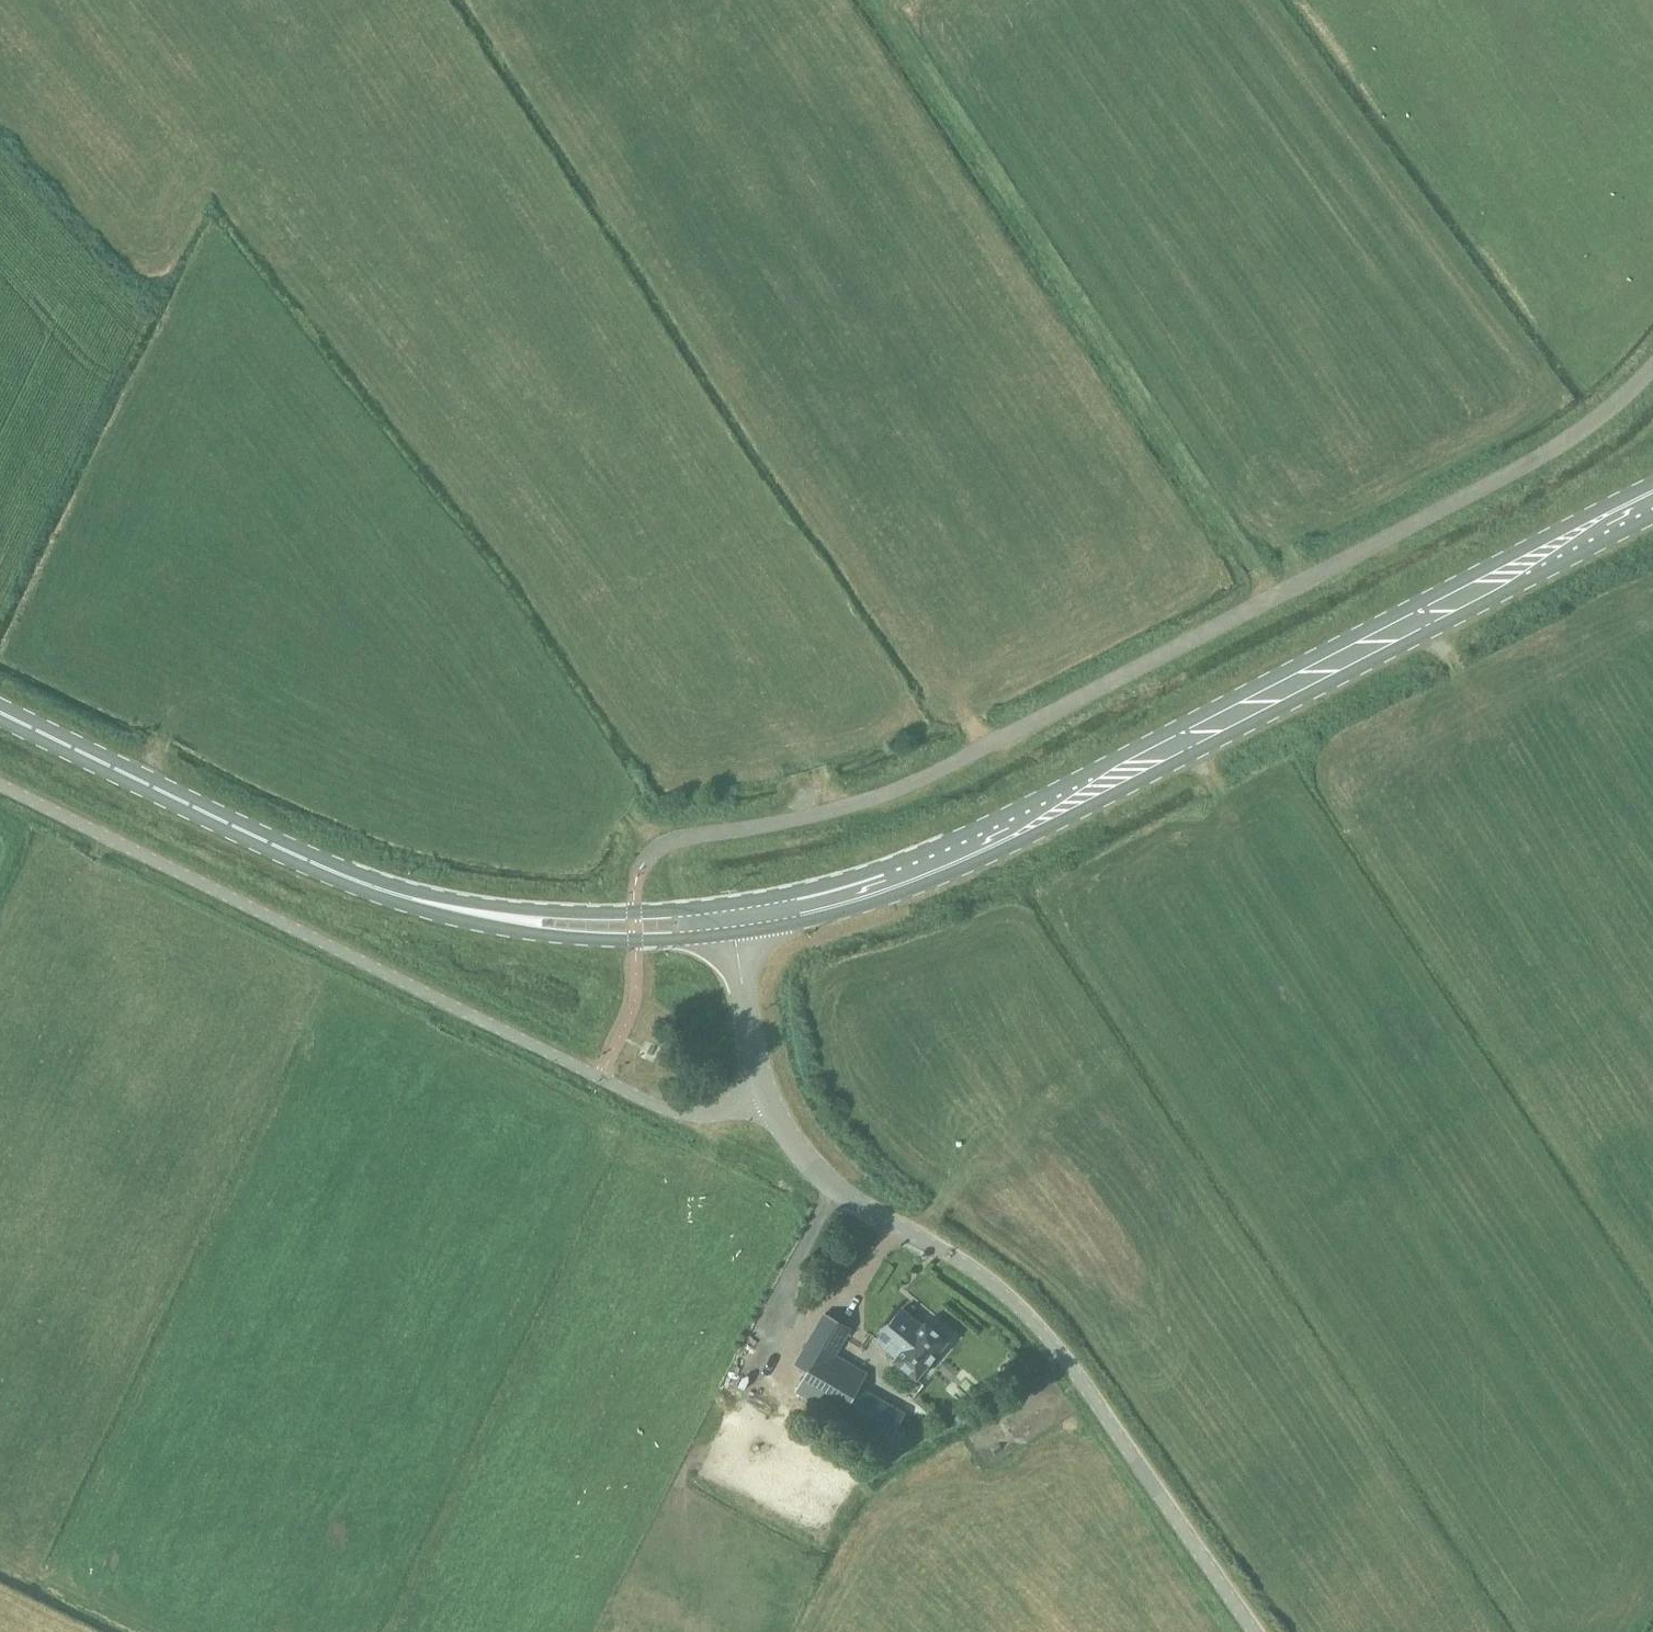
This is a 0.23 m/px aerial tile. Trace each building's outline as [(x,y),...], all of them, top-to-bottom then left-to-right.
[(921,1328),(918,1326),(900,1311),(876,1340),(897,1357),(894,1360),(893,1362),(894,1363),(894,1362),(914,1379),(916,1380),(917,1379),(916,1379),(945,1343),(946,1344),(947,1342),(946,1341),(945,1341),(925,1325),(926,1325),(924,1323),(923,1325),(921,1328)] [(829,1365),(834,1357),(849,1330),(824,1316),(795,1366),(820,1380),(825,1373),(829,1375),(833,1367),(829,1365)] [(897,1425),(851,1398),(859,1384),(844,1375),(825,1408),(886,1444),(897,1425)]
